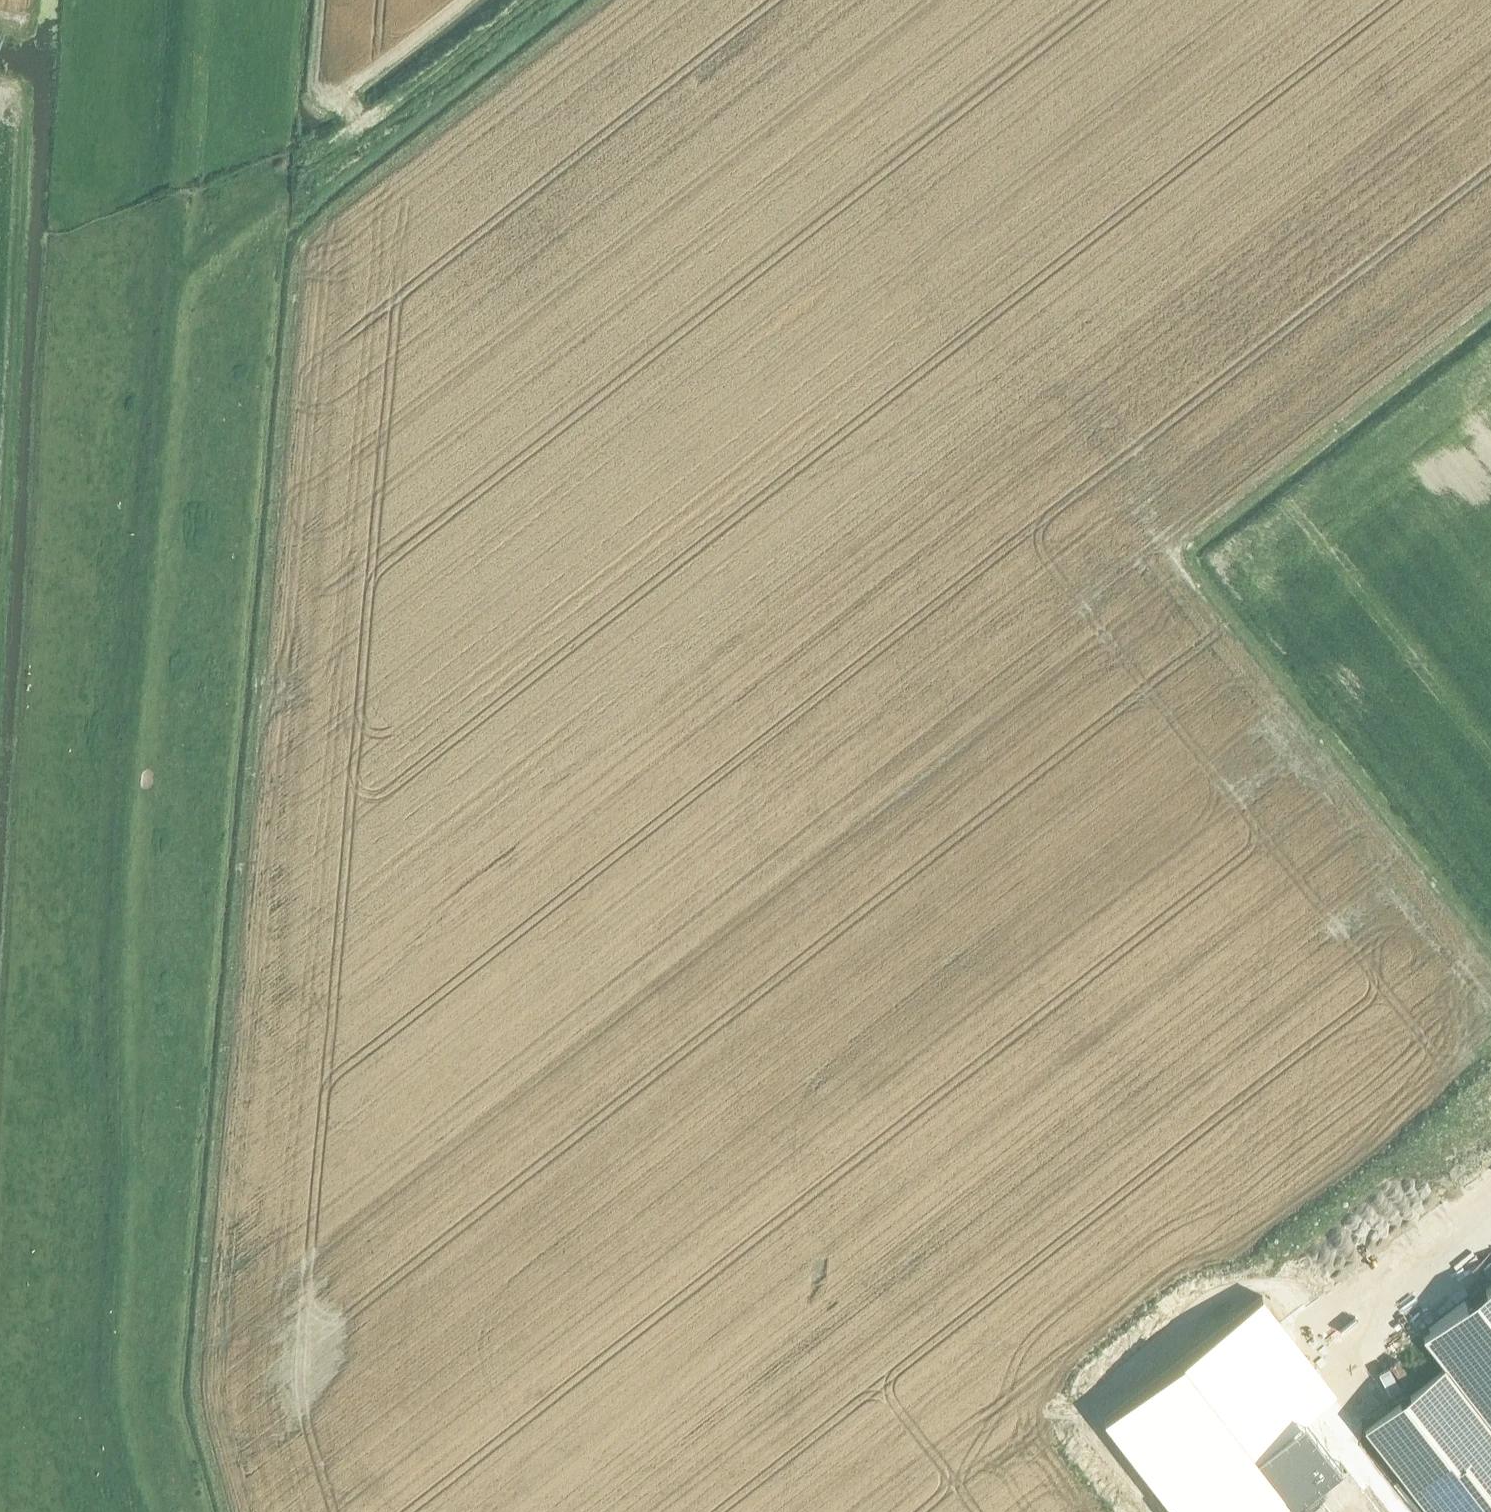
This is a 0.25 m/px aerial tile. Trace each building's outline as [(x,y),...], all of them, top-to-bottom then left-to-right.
[(1490,1426),(1490,1283),(1423,1335),(1449,1368),(1447,1369),(1490,1426)] [(1447,1369),(1367,1431),(1430,1511),(1490,1511),(1490,1426),(1447,1369)]
